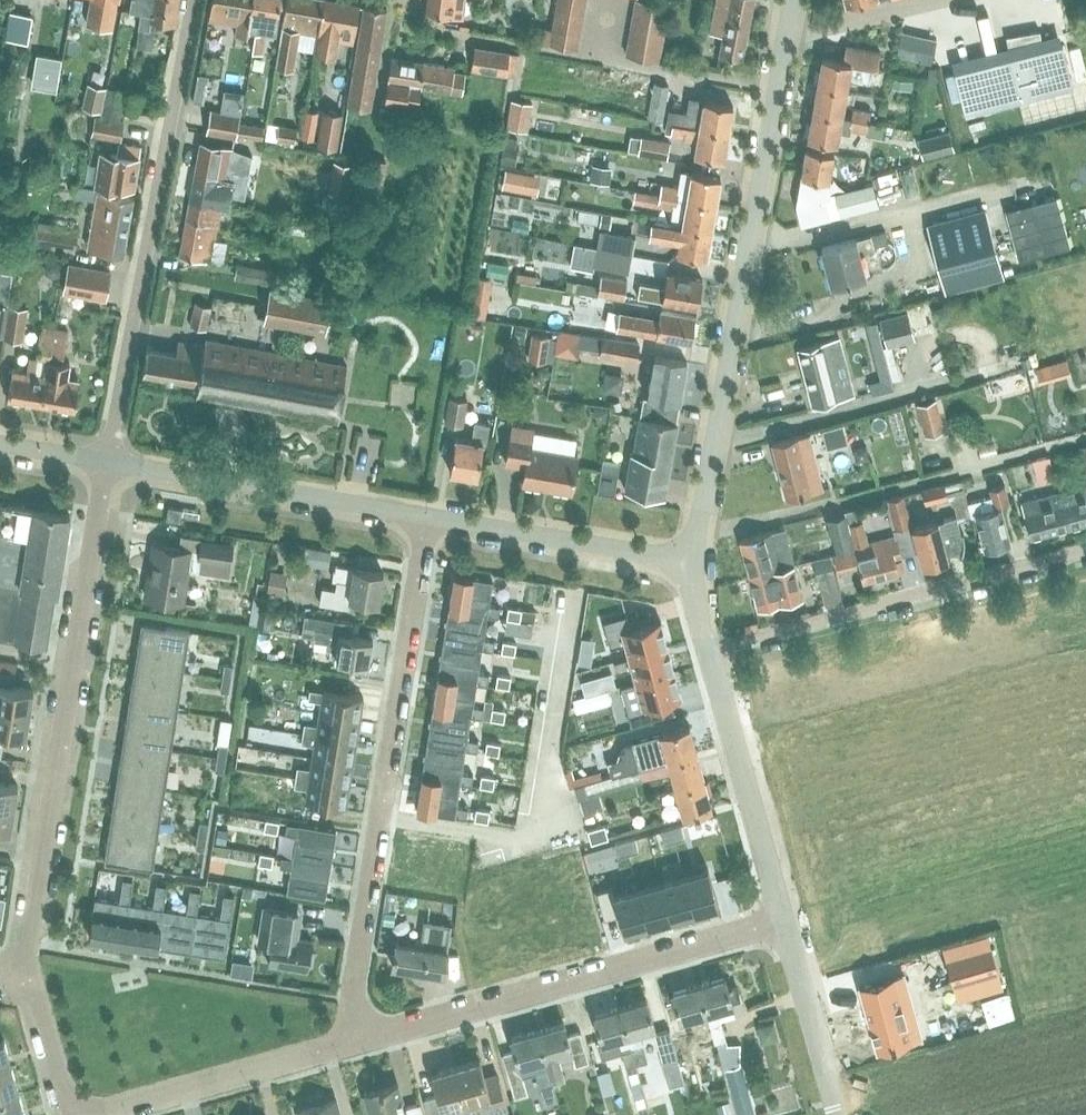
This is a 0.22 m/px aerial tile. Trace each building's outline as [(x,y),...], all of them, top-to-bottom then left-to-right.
[(87,21),(112,26),(117,0),(90,0),(87,21)] [(130,9),(141,11),(141,13),(142,13),(151,15),(153,0),(131,0),(130,9)] [(137,44),(152,46),(156,20),(176,23),(179,0),(153,0),(151,15),(142,13),(141,13),(139,26),(137,44)] [(252,0),(212,0),(209,17),(238,21),(236,33),(247,35),(248,30),(248,29),(252,0)] [(280,0),(252,0),(248,29),(248,30),(255,31),(252,49),(262,51),(266,32),(260,31),(261,26),(275,28),(280,0)] [(324,0),(286,0),(281,28),(276,66),(294,69),(298,39),(297,39),(299,30),(318,33),(318,29),(318,30),(324,0)] [(360,3),(342,0),(324,0),(318,30),(318,29),(318,33),(315,50),(334,54),(337,37),(353,40),(360,3)] [(465,0),(428,0),(426,11),(463,16),(465,0)] [(586,0),(557,0),(556,7),(584,12),(586,0)] [(668,3),(653,0),(636,0),(634,11),(666,17),(668,3)] [(723,34),(720,53),(742,57),(754,0),(716,0),(710,31),(723,34)] [(382,41),(387,7),(364,4),(359,37),(382,41)] [(580,32),(584,12),(556,7),(552,27),(580,32)] [(33,14),(11,10),(6,36),(28,40),(33,14)] [(664,30),(666,17),(634,11),(631,25),(664,30)] [(661,44),(664,30),(631,25),(629,38),(661,44)] [(578,46),(580,32),(552,27),(550,42),(578,46)] [(937,39),(902,31),(897,53),(931,61),(937,39)] [(376,73),(382,41),(359,37),(354,69),(376,73)] [(659,58),(661,44),(629,38),(626,53),(659,58)] [(55,62),(57,46),(34,43),(32,59),(55,62)] [(823,55),(819,80),(846,84),(847,75),(869,79),(872,65),(879,66),(882,50),(847,43),(844,59),(823,55)] [(1019,99),(967,112),(973,134),(1077,107),(1071,85),(1061,44),(1009,58),(1019,99)] [(515,74),(519,52),(475,45),(471,67),(515,74)] [(385,99),(384,104),(391,105),(392,100),(418,104),(421,84),(420,84),(423,61),(423,60),(392,55),(385,99)] [(1009,58),(957,71),(967,112),(1019,99),(1009,58)] [(423,61),(420,84),(421,84),(440,87),(440,88),(462,91),(465,71),(454,69),(455,66),(423,61)] [(371,107),(376,73),(354,69),(348,103),(371,107)] [(913,82),(895,78),(893,87),(911,91),(913,82)] [(840,112),(846,84),(819,80),(813,108),(840,112)] [(662,118),(668,85),(669,84),(655,81),(648,115),(662,118)] [(89,82),(84,107),(101,110),(106,86),(89,82)] [(126,89),(107,85),(102,112),(120,116),(126,89)] [(143,110),(147,90),(134,88),(130,108),(143,110)] [(594,111),(596,100),(575,96),(573,106),(594,111)] [(670,109),(669,119),(672,120),(672,121),(728,130),(733,103),(704,98),(690,96),(687,112),(670,109)] [(526,130),(531,102),(511,99),(506,126),(526,130)] [(853,106),(851,116),(869,120),(871,109),(853,106)] [(237,132),(239,122),(240,113),(211,107),(207,129),(236,134),(237,132)] [(381,107),(379,118),(399,121),(400,110),(381,107)] [(336,146),(342,111),(324,108),(318,143),(336,146)] [(813,108),(808,137),(835,142),(837,129),(850,131),(850,127),(849,127),(851,117),(840,115),(840,112),(813,108)] [(307,109),(302,135),(314,137),(319,111),(307,109)] [(95,114),(92,133),(106,136),(107,131),(121,134),(123,119),(95,114)] [(851,117),(849,127),(850,127),(867,130),(868,121),(869,120),(851,116),(851,117)] [(668,120),(666,130),(688,134),(688,136),(697,137),(695,153),(724,158),(728,130),(672,121),(672,120),(669,119),(668,120)] [(264,125),(239,122),(237,132),(262,136),(264,125)] [(295,139),(297,126),(279,123),(277,137),(295,139)] [(918,137),(923,155),(953,147),(949,129),(918,137)] [(503,148),(501,162),(512,164),(516,137),(506,136),(504,148),(503,148)] [(666,157),(669,141),(641,136),(638,152),(666,157)] [(201,139),(194,177),(214,181),(215,175),(226,177),(226,176),(232,145),(201,139)] [(101,151),(95,186),(99,187),(122,190),(123,185),(134,187),(140,152),(139,152),(141,145),(119,141),(117,153),(112,152),(112,153),(105,152),(101,151)] [(232,145),(226,176),(226,177),(215,175),(214,181),(194,177),(190,197),(211,201),(211,202),(221,203),(230,205),(232,193),(246,196),(254,153),(232,145)] [(831,193),(834,180),(834,178),(831,178),(836,151),(807,146),(797,200),(803,222),(832,215),(829,201),(833,200),(831,193)] [(385,159),(368,156),(363,187),(381,189),(385,159)] [(335,161),(330,190),(346,193),(351,163),(335,161)] [(533,173),(507,168),(503,185),(530,191),(533,173)] [(662,182),(660,193),(716,202),(721,175),(692,170),(681,168),(679,181),(678,185),(662,182)] [(593,169),(591,180),(608,183),(610,172),(593,169)] [(841,212),(878,203),(873,182),(835,192),(841,212)] [(133,194),(98,188),(88,246),(123,252),(133,194)] [(711,229),(716,202),(660,193),(644,190),(642,201),(673,206),(670,222),(711,229)] [(218,224),(221,203),(211,202),(211,201),(190,197),(186,218),(218,224)] [(576,197),(573,208),(593,213),(596,201),(576,197)] [(1069,250),(1056,198),(1004,211),(1017,263),(1069,250)] [(947,289),(1003,274),(985,207),(929,222),(947,289)] [(601,214),(599,225),(607,227),(610,215),(601,214)] [(211,259),(218,224),(186,218),(180,254),(211,259)] [(707,257),(711,229),(670,222),(655,219),(653,230),(671,233),(670,237),(680,238),(677,251),(707,257)] [(77,233),(37,227),(36,238),(75,244),(77,233)] [(635,235),(600,229),(597,246),(632,252),(635,235)] [(866,234),(822,246),(835,295),(879,284),(866,234)] [(629,270),(632,252),(597,246),(594,264),(629,270)] [(46,267),(48,272),(53,276),(61,274),(63,268),(61,263),(55,259),(49,261),(46,267)] [(110,269),(84,264),(70,262),(65,290),(105,297),(110,269)] [(269,268),(238,263),(236,275),(266,281),(266,280),(275,282),(277,270),(268,269),(269,268)] [(640,281),(637,295),(697,306),(703,277),(667,271),(665,285),(640,281)] [(624,296),(627,278),(601,274),(598,292),(624,296)] [(332,298),(270,287),(264,320),(326,331),(332,298)] [(486,317),(489,298),(474,295),(471,314),(486,317)] [(206,328),(211,305),(195,301),(190,324),(206,328)] [(3,334),(8,303),(0,302),(0,334),(3,334)] [(9,303),(4,334),(22,337),(27,306),(9,303)] [(217,316),(237,317),(238,304),(218,303),(217,316)] [(659,317),(620,310),(617,327),(691,340),(696,314),(661,308),(659,317)] [(887,343),(914,336),(907,310),(880,317),(887,343)] [(41,402),(53,332),(42,330),(37,356),(30,354),(27,369),(25,369),(13,367),(12,372),(8,396),(41,402)] [(560,331),(556,352),(577,355),(578,349),(601,352),(603,338),(560,331)] [(67,334),(53,332),(41,402),(75,407),(79,383),(78,383),(79,378),(68,376),(70,361),(63,360),(67,334)] [(529,356),(545,359),(549,334),(533,332),(529,356)] [(604,335),(604,336),(603,338),(601,352),(636,359),(639,341),(604,335)] [(798,346),(812,402),(853,392),(839,336),(798,346)] [(178,339),(176,351),(147,346),(143,371),(198,380),(196,392),(338,418),(347,364),(205,337),(205,339),(200,338),(199,343),(178,339)] [(644,395),(640,416),(676,422),(677,421),(676,421),(680,402),(687,360),(654,354),(648,393),(646,392),(645,395),(644,395)] [(1056,360),(1046,362),(1050,377),(1060,374),(1056,360)] [(601,361),(601,376),(619,377),(619,361),(601,361)] [(463,423),(467,397),(450,394),(445,420),(463,423)] [(915,404),(922,434),(941,430),(933,399),(915,404)] [(596,405),(594,414),(598,420),(607,421),(609,408),(596,405)] [(664,495),(676,422),(640,416),(633,452),(631,452),(625,488),(664,495)] [(472,438),(456,436),(450,470),(478,475),(484,441),(486,441),(490,422),(475,420),(472,438)] [(506,461),(526,464),(523,482),(571,490),(578,453),(530,444),(534,426),(513,422),(506,461)] [(827,448),(846,443),(841,424),(822,429),(827,448)] [(977,430),(979,442),(996,439),(994,428),(977,430)] [(772,441),(786,496),(823,487),(809,432),(772,441)] [(1053,477),(1047,454),(1034,457),(1040,481),(1053,477)] [(614,494),(617,476),(600,473),(597,491),(614,494)] [(991,494),(968,501),(971,514),(976,513),(985,547),(1011,540),(1001,503),(1010,501),(1005,482),(989,487),(991,494)] [(923,488),(927,503),(948,497),(944,483),(923,488)] [(1059,491),(1068,525),(1085,520),(1085,484),(1059,491)] [(1068,525),(1059,491),(1022,501),(1031,535),(1068,525)] [(898,528),(911,524),(903,494),(890,498),(898,528)] [(70,512),(0,502),(0,580),(56,588),(62,546),(65,547),(70,512)] [(181,520),(183,507),(169,504),(166,517),(181,520)] [(856,548),(833,553),(838,570),(858,564),(863,579),(899,570),(895,554),(900,553),(895,533),(868,541),(862,519),(857,521),(853,507),(846,509),(849,522),(856,548)] [(827,517),(836,551),(854,546),(845,512),(827,517)] [(966,537),(965,531),(962,532),(958,515),(945,518),(946,519),(940,521),(939,519),(913,525),(923,563),(923,564),(952,557),(951,555),(949,556),(948,552),(963,551),(962,553),(963,554),(965,548),(966,542),(966,537)] [(784,527),(739,538),(749,575),(749,574),(793,563),(784,527)] [(240,534),(238,551),(250,553),(252,536),(240,534)] [(154,543),(146,594),(183,600),(188,568),(199,570),(228,574),(230,561),(233,543),(203,538),(201,551),(154,543)] [(327,565),(330,549),(304,545),(301,560),(327,565)] [(831,557),(814,561),(818,577),(825,603),(841,598),(831,557)] [(385,571),(337,563),(334,577),(337,578),(336,587),(323,585),(321,601),(349,605),(350,597),(380,602),(385,571)] [(793,563),(749,574),(758,607),(802,595),(793,563)] [(269,573),(266,591),(278,593),(281,575),(269,573)] [(498,615),(500,605),(489,603),(493,579),(455,573),(449,607),(487,613),(498,615)] [(56,588),(0,580),(0,637),(47,644),(56,588)] [(254,596),(249,624),(258,626),(260,609),(262,598),(254,596)] [(520,619),(522,607),(508,605),(506,616),(520,619)] [(493,649),(495,639),(483,637),(487,613),(449,607),(444,641),(482,647),(493,649)] [(522,607),(520,619),(535,621),(536,610),(522,607)] [(260,609),(258,626),(269,627),(271,610),(260,609)] [(629,612),(603,619),(610,646),(625,641),(629,655),(668,645),(661,619),(633,627),(629,612)] [(374,636),(340,631),(342,620),(306,614),(303,633),(315,634),(314,638),(328,640),(327,646),(338,648),(336,658),(370,663),(374,636)] [(756,620),(744,623),(746,630),(758,627),(756,620)] [(184,670),(190,629),(166,626),(166,625),(142,621),(138,646),(136,662),(184,670)] [(514,652),(516,641),(503,639),(501,650),(514,652)] [(487,682),(489,672),(478,671),(482,647),(444,641),(438,675),(476,681),(487,682)] [(629,655),(614,659),(617,670),(632,666),(635,680),(674,669),(668,645),(629,655)] [(516,661),(545,664),(546,651),(517,648),(516,661)] [(591,651),(581,649),(579,659),(589,661),(591,651)] [(177,709),(184,670),(136,662),(133,679),(129,702),(177,709)] [(231,677),(233,664),(224,662),(222,676),(231,677)] [(635,680),(621,684),(624,698),(631,722),(674,710),(671,698),(681,695),(674,669),(635,680)] [(29,711),(33,688),(12,684),(14,672),(0,670),(0,706),(29,711)] [(509,686),(511,675),(498,672),(496,684),(509,686)] [(482,716),(484,706),(473,704),(476,681),(438,675),(433,708),(471,714),(482,716)] [(586,692),(599,688),(595,675),(582,679),(586,692)] [(229,691),(231,677),(222,676),(220,689),(229,691)] [(602,689),(577,696),(581,710),(611,702),(624,698),(621,684),(608,688),(602,689)] [(323,700),(320,713),(361,720),(364,697),(310,688),(309,698),(323,700)] [(171,748),(177,709),(129,702),(125,724),(126,724),(123,741),(171,748)] [(527,716),(551,718),(552,706),(528,705),(527,716)] [(29,711),(0,706),(0,743),(3,744),(5,731),(26,735),(29,711)] [(504,719),(505,708),(492,706),(490,717),(504,719)] [(477,749),(478,739),(467,738),(471,714),(433,708),(428,742),(466,748),(477,749)] [(357,741),(361,720),(320,713),(319,724),(305,722),(303,732),(357,741)] [(221,718),(217,742),(219,742),(228,744),(232,720),(221,718)] [(634,756),(609,763),(612,775),(638,768),(658,762),(668,760),(697,752),(689,724),(660,732),(665,749),(636,757),(634,756)] [(354,762),(357,741),(303,732),(302,742),(315,744),(313,756),(354,762)] [(245,740),(243,757),(256,758),(258,741),(245,740)] [(498,753),(500,742),(487,740),(485,751),(498,753)] [(165,788),(171,748),(123,741),(121,758),(120,757),(117,780),(165,788)] [(226,757),(228,744),(219,742),(217,756),(226,757)] [(471,783),(473,773),(462,771),(466,748),(428,742),(422,776),(460,781),(471,783)] [(697,752),(668,760),(675,787),(704,779),(697,752)] [(224,771),(226,757),(217,756),(215,769),(224,771)] [(351,784),(354,762),(313,756),(312,768),(298,766),(296,775),(351,784)] [(658,762),(638,768),(641,778),(661,773),(658,762)] [(493,786),(495,775),(481,773),(480,784),(493,786)] [(347,807),(351,784),(296,775),(295,786),(308,788),(306,800),(347,807)] [(466,816),(468,806),(457,805),(460,781),(422,776),(417,810),(455,816),(455,815),(466,816)] [(704,779),(675,787),(683,814),(690,813),(712,807),(704,779)] [(159,827),(165,788),(117,780),(113,803),(114,803),(111,820),(159,827)] [(14,807),(18,783),(0,781),(0,804),(14,807)] [(661,808),(675,805),(669,782),(656,785),(661,808)] [(10,830),(14,807),(0,804),(0,828),(10,830)] [(488,820),(490,809),(476,806),(474,818),(488,820)] [(277,831),(279,819),(266,817),(264,828),(277,831)] [(153,868),(159,827),(111,820),(109,836),(108,836),(104,860),(104,861),(129,864),(153,868)] [(207,835),(209,821),(200,820),(198,833),(207,835)] [(287,821),(285,831),(296,833),(293,856),(330,863),(336,829),(298,822),(298,823),(287,821)] [(605,823),(587,828),(591,841),(608,836),(605,823)] [(229,831),(217,829),(215,842),(227,844),(229,831)] [(681,829),(672,831),(676,844),(684,842),(681,829)] [(672,831),(663,834),(667,847),(676,844),(672,831)] [(204,848),(207,835),(198,833),(195,847),(204,848)] [(632,833),(623,835),(628,850),(636,848),(632,833)] [(623,835),(615,837),(619,852),(628,850),(623,835)] [(272,864),(274,853),(260,851),(258,862),(272,864)] [(282,854),(280,865),(291,866),(287,890),(325,897),(330,863),(293,856),(282,854)] [(546,859),(537,861),(541,874),(549,871),(546,859)] [(537,861),(529,863),(532,876),(541,874),(537,861)] [(708,866),(684,872),(695,910),(719,903),(708,866)] [(684,872),(661,879),(672,916),(695,910),(684,872)] [(491,874),(482,876),(486,889),(495,887),(491,874)] [(482,876),(474,879),(478,891),(486,889),(482,876)] [(129,902),(133,878),(123,877),(119,900),(95,896),(89,934),(123,940),(129,902)] [(661,879),(638,885),(649,923),(672,916),(661,879)] [(163,907),(167,884),(156,882),(153,905),(129,902),(123,940),(157,945),(163,907)] [(638,885),(614,892),(624,930),(649,923),(638,885)] [(254,887),(245,886),(244,895),(252,896),(254,887)] [(561,886),(545,890),(561,947),(590,939),(579,901),(566,905),(561,886)] [(197,912),(200,889),(190,887),(186,911),(163,907),(157,945),(191,950),(197,912)] [(536,914),(524,917),(535,955),(561,947),(545,890),(530,894),(536,914)] [(230,918),(234,894),(224,893),(220,916),(197,912),(191,950),(225,956),(231,918),(230,918)] [(506,901),(491,905),(507,962),(535,955),(524,917),(512,920),(506,901)] [(272,943),(269,963),(306,969),(311,939),(293,936),(294,928),(295,929),(298,911),(264,905),(261,924),(262,924),(259,941),(272,943)] [(385,910),(383,922),(394,923),(395,912),(385,910)] [(396,940),(392,964),(444,972),(447,949),(451,923),(424,918),(420,944),(396,940)] [(990,946),(947,958),(954,984),(997,971),(990,946)] [(233,958),(230,972),(252,976),(254,961),(233,958)] [(904,973),(860,985),(877,1047),(910,1038),(905,1019),(916,1016),(904,973)] [(725,975),(700,982),(708,1011),(711,1021),(716,1040),(717,1040),(726,1038),(717,1008),(733,1004),(742,1001),(737,984),(728,986),(725,975)] [(700,982),(672,989),(680,1018),(694,1014),(698,1027),(699,1026),(704,1044),(716,1040),(711,1021),(708,1011),(700,982)] [(646,997),(621,1004),(637,1063),(648,1060),(639,1030),(654,1026),(646,997)] [(637,1063),(621,1004),(594,1012),(602,1041),(618,1036),(626,1066),(637,1063)] [(563,1021),(538,1028),(550,1069),(554,1082),(565,1078),(558,1053),(572,1050),(576,1064),(588,1060),(579,1030),(567,1034),(563,1021)] [(682,1023),(669,1026),(677,1054),(690,1051),(682,1023)] [(677,1054),(669,1026),(656,1030),(664,1058),(676,1055),(677,1054)] [(515,1048),(502,1052),(514,1096),(528,1092),(523,1074),(536,1071),(540,1085),(553,1082),(554,1082),(550,1069),(538,1028),(511,1036),(515,1048)] [(11,1066),(3,1038),(0,1039),(0,1069),(11,1066)] [(151,1055),(153,1067),(176,1063),(174,1051),(151,1055)] [(664,1058),(663,1058),(671,1085),(684,1081),(676,1055),(664,1058)] [(498,1075),(486,1079),(480,1058),(457,1064),(467,1101),(477,1098),(482,1114),(504,1114),(509,1114),(498,1075)] [(740,1063),(727,1067),(738,1107),(751,1104),(741,1063),(740,1063)] [(423,1096),(429,1114),(470,1114),(466,1101),(467,1101),(457,1064),(431,1071),(438,1092),(423,1096)] [(11,1066),(0,1069),(0,1097),(18,1092),(11,1066)] [(419,1100),(405,1104),(398,1081),(364,1090),(371,1114),(424,1114),(419,1100)] [(18,1092),(0,1097),(0,1114),(24,1114),(18,1092)] [(336,1098),(297,1109),(299,1114),(340,1114),(336,1098)] [(716,1102),(720,1114),(734,1114),(730,1099),(716,1102)] [(738,1107),(740,1114),(754,1114),(751,1104),(738,1107)]
